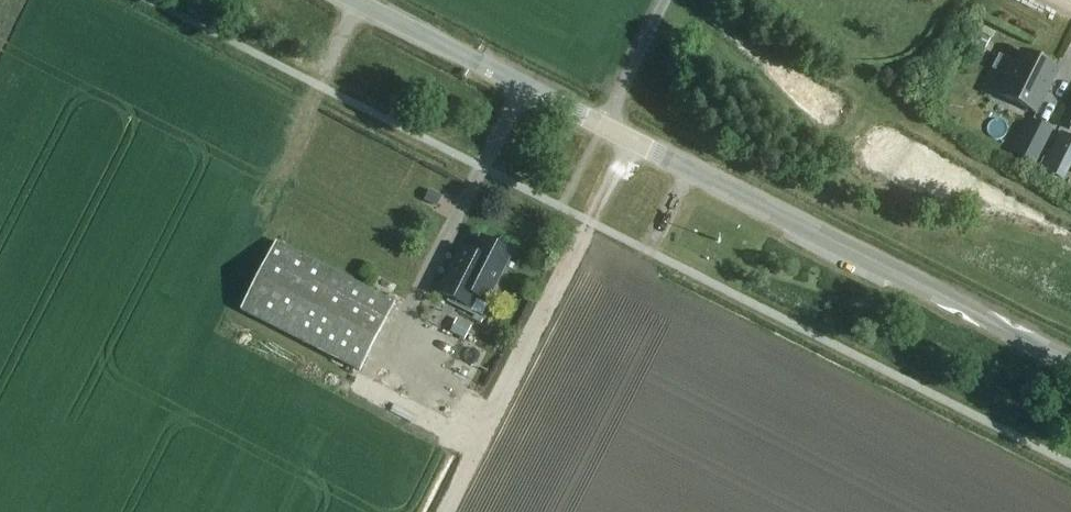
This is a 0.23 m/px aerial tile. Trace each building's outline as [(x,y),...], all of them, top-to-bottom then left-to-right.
[(972,40),(985,47),(990,38),(977,31),(972,40)] [(1034,112),(1056,68),(1022,52),(1000,95),(1034,112)] [(1012,153),(1034,164),(1051,130),(1029,119),(1012,153)] [(989,160),(1006,159),(1005,132),(988,133),(989,160)] [(1053,148),(1070,157),(1070,138),(1061,133),(1053,148)] [(441,197),(429,191),(425,200),(436,206),(441,197)] [(510,254),(486,242),(480,239),(473,254),(461,248),(438,293),(467,308),(473,296),(485,302),(510,254)] [(361,371),(397,303),(277,241),(241,309),(361,371)] [(438,311),(434,324),(448,329),(452,316),(438,311)] [(457,318),(450,331),(464,338),(471,325),(457,318)]
